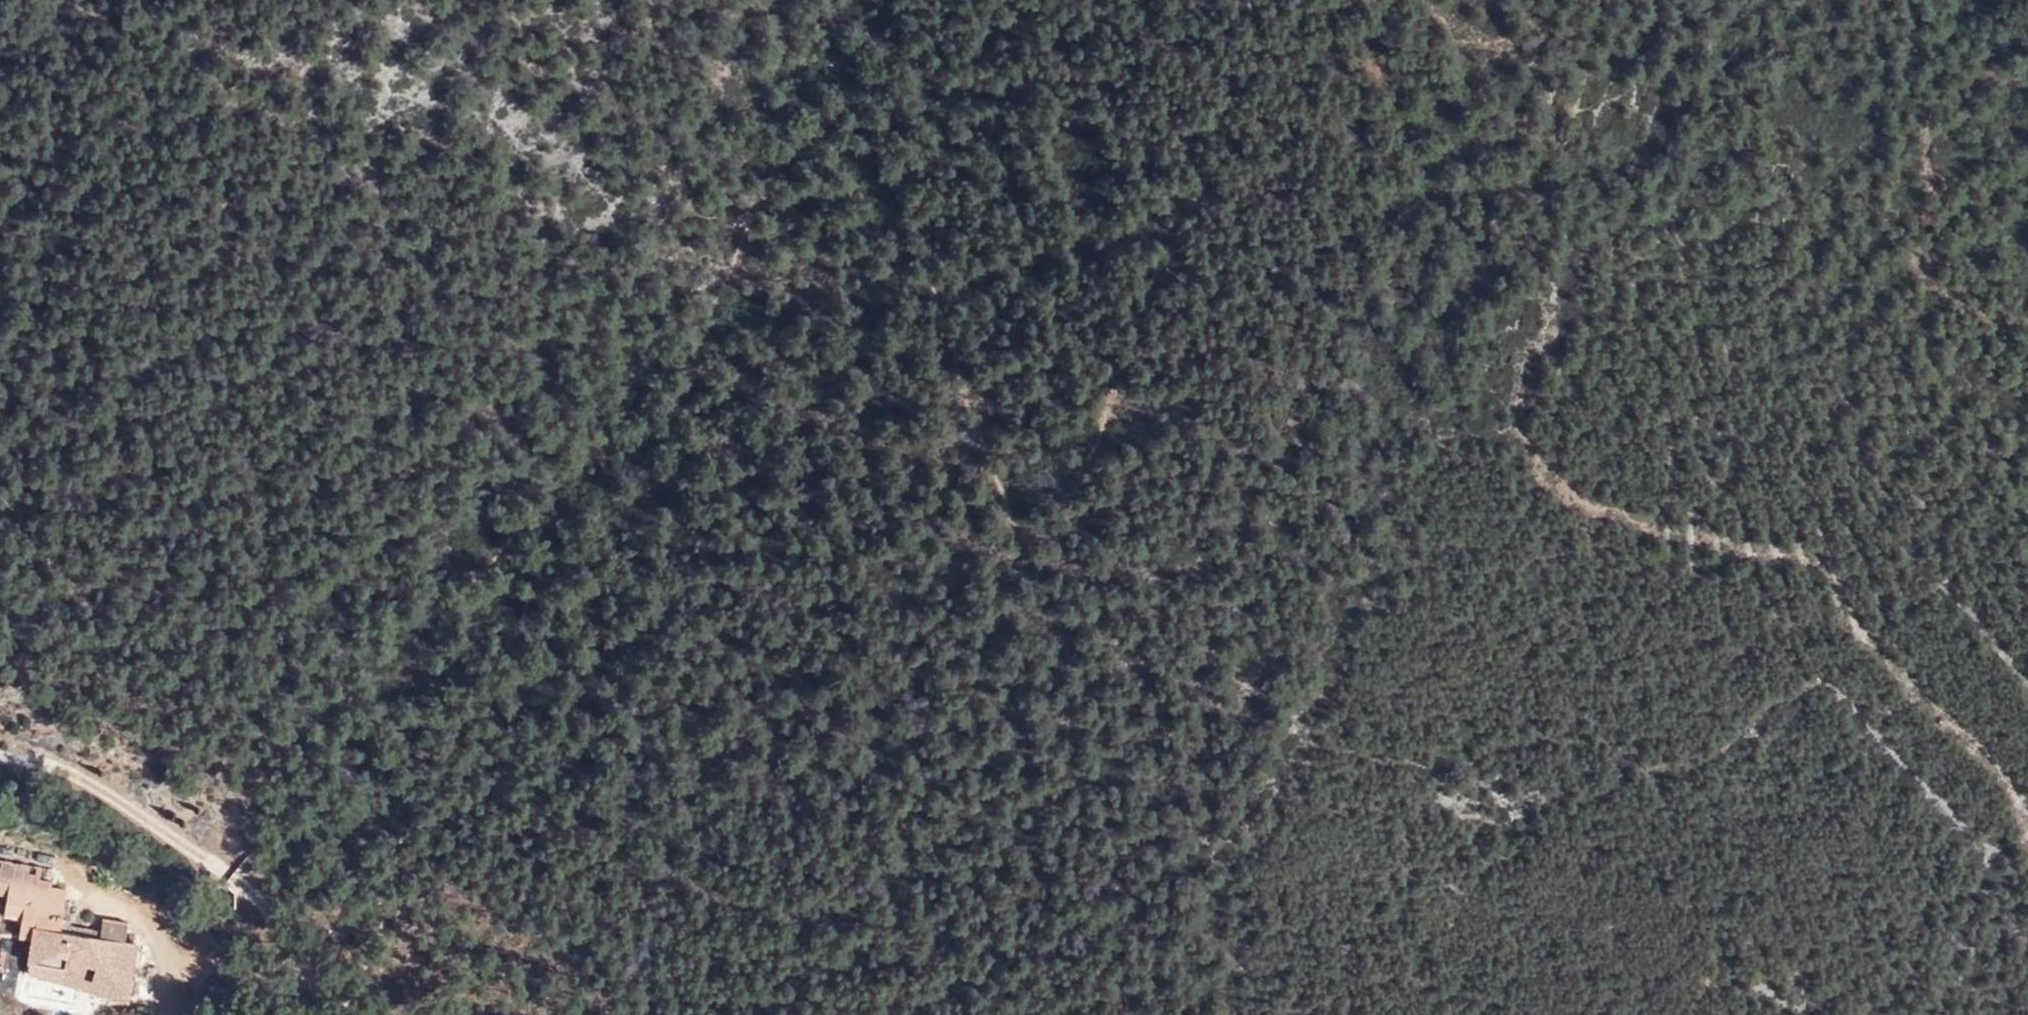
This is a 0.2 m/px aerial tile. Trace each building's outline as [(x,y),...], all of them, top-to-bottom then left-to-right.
[(5,979),(4,1004),(56,1007),(57,993),(95,995),(101,996),(102,972),(94,971),(38,968),(38,962),(38,961),(38,960),(37,960),(37,959),(37,958),(37,959),(37,958),(36,957),(35,956),(34,956),(34,955),(33,955),(32,955),(32,954),(31,954),(25,954),(25,924),(15,921),(15,915),(4,915),(5,902),(0,902),(0,979),(5,979)] [(4,1004),(3,1014),(4,1014),(94,1014),(95,995),(57,993),(56,1007),(4,1004)]
